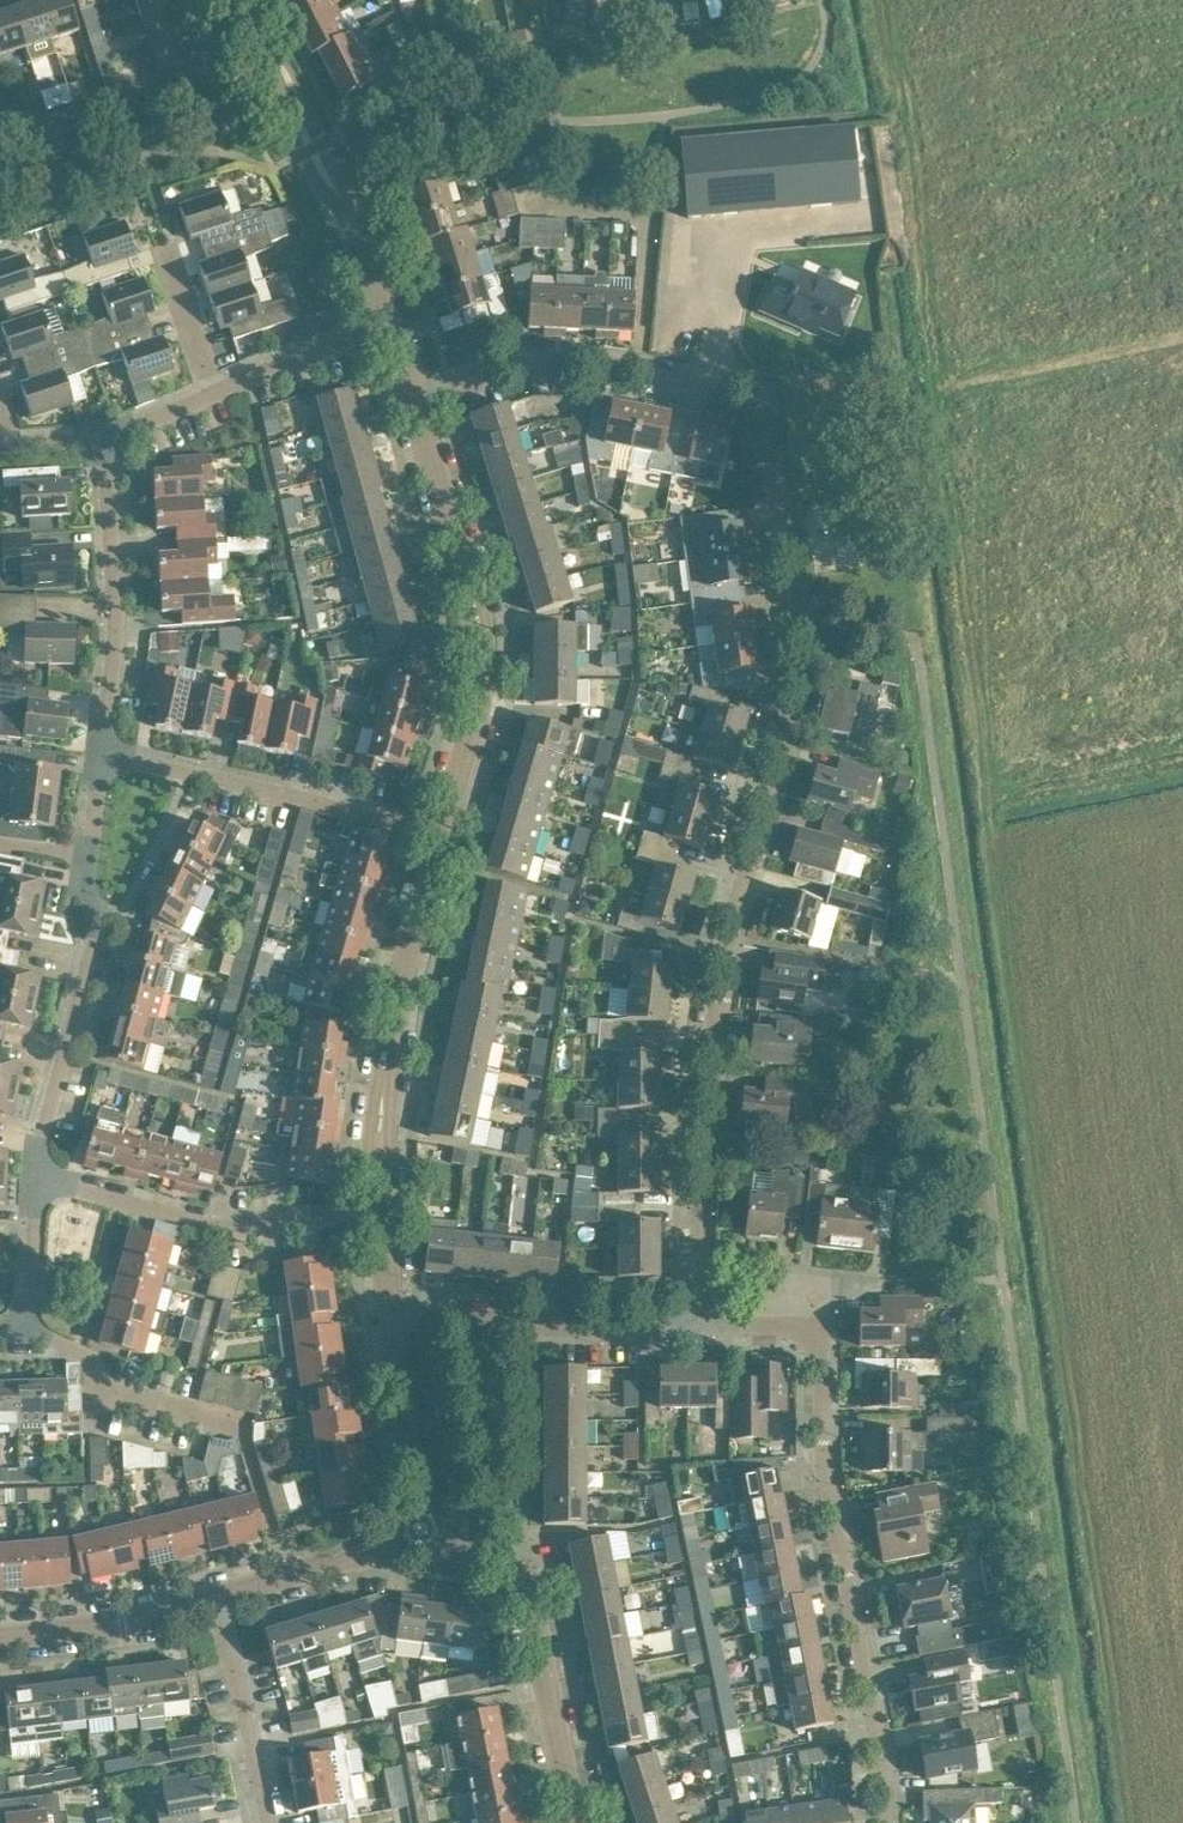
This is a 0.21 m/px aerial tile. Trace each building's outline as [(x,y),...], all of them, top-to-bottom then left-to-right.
[(39,2),(52,41),(79,32),(69,0),(45,0),(39,2)] [(93,7),(99,5),(97,0),(77,0),(80,11),(93,7)] [(142,20),(179,7),(177,0),(135,0),(142,20)] [(299,31),(337,12),(331,0),(303,0),(287,8),(299,31)] [(773,0),(757,0),(760,12),(775,8),(773,0)] [(39,2),(13,10),(26,49),(25,49),(30,64),(32,64),(31,62),(55,55),(55,56),(57,56),(52,41),(39,2)] [(740,17),(737,5),(722,9),(725,21),(740,17)] [(93,7),(80,11),(85,26),(98,22),(93,7)] [(142,20),(150,46),(188,34),(179,7),(142,20)] [(13,10),(0,14),(0,68),(11,64),(8,55),(25,49),(26,49),(13,10)] [(312,56),(318,53),(350,37),(337,12),(299,31),(312,56)] [(635,20),(620,21),(621,33),(636,32),(635,20)] [(699,20),(684,22),(685,34),(700,32),(699,20)] [(621,33),(620,21),(605,23),(606,35),(621,33)] [(685,34),(684,22),(669,23),(670,35),(685,34)] [(385,29),(392,42),(404,37),(397,23),(385,29)] [(670,35),(669,23),(647,25),(648,37),(670,35)] [(583,25),(568,26),(570,38),(585,37),(583,25)] [(570,38),(568,26),(553,28),(555,40),(570,38)] [(511,33),(513,46),(527,44),(525,31),(511,33)] [(318,53),(329,75),(368,56),(357,33),(350,37),(318,53)] [(188,34),(150,46),(159,72),(154,73),(159,90),(197,78),(192,62),(196,61),(188,34)] [(404,37),(392,42),(398,55),(410,49),(404,37)] [(500,43),(486,45),(488,57),(503,54),(500,43)] [(448,45),(433,47),(436,59),(450,57),(448,45)] [(488,57),(486,45),(471,48),(473,60),(488,57)] [(93,52),(97,66),(110,62),(105,47),(93,52)] [(436,59),(433,47),(418,50),(421,62),(436,59)] [(368,56),(329,75),(341,99),(380,79),(368,56)] [(110,62),(97,66),(102,80),(114,76),(110,62)] [(89,114),(83,94),(70,98),(73,107),(76,118),(89,114)] [(58,112),(55,100),(43,104),(50,126),(76,118),(73,107),(58,112)] [(36,112),(4,114),(5,128),(37,126),(36,112)] [(686,200),(688,219),(858,204),(852,127),(681,142),(686,200)] [(531,154),(517,159),(525,187),(540,183),(531,154)] [(502,163),(508,183),(511,192),(525,187),(517,159),(502,163)] [(492,167),(498,186),(508,183),(502,163),(492,167)] [(404,210),(407,221),(452,207),(444,182),(406,193),(411,208),(404,210)] [(498,186),(502,200),(513,197),(511,192),(508,183),(498,186)] [(199,237),(203,250),(283,223),(292,220),(289,211),(281,214),(279,209),(261,214),(260,210),(230,217),(222,193),(179,207),(190,240),(199,237)] [(502,200),(507,218),(519,214),(513,197),(502,200)] [(688,219),(686,200),(676,201),(679,234),(689,233),(688,219)] [(417,229),(422,243),(466,229),(459,231),(452,207),(407,221),(410,231),(417,229)] [(77,217),(76,217),(81,232),(95,227),(90,213),(77,217)] [(519,248),(534,249),(536,219),(530,219),(529,234),(520,233),(519,248)] [(521,219),(520,233),(529,234),(530,219),(521,219)] [(534,249),(549,250),(550,220),(536,219),(534,249)] [(550,220),(549,250),(564,250),(566,221),(550,220)] [(91,261),(62,273),(69,293),(132,272),(127,259),(136,256),(125,223),(82,237),(91,261)] [(198,266),(209,298),(252,284),(244,260),(272,248),(271,242),(288,236),(283,223),(203,250),(208,263),(198,266)] [(432,251),(436,266),(474,254),(466,229),(422,243),(425,254),(432,251)] [(434,282),(437,293),(495,274),(487,250),(474,254),(436,266),(441,280),(434,282)] [(62,273),(33,281),(25,256),(0,265),(0,301),(2,300),(7,314),(69,293),(62,273)] [(595,339),(606,340),(608,278),(606,278),(606,276),(603,273),(596,273),(594,275),(594,278),(583,277),(580,331),(595,332),(595,339)] [(495,274),(437,293),(440,303),(447,301),(452,316),(462,313),(466,326),(507,313),(495,274)] [(565,331),(580,331),(583,277),(557,276),(556,291),(554,337),(565,338),(565,331)] [(773,283),(770,290),(761,312),(801,329),(804,323),(836,336),(852,299),(799,277),(792,292),(773,283)] [(608,278),(606,340),(616,340),(617,333),(632,334),(633,310),(635,280),(608,278)] [(109,318),(81,329),(87,348),(150,327),(146,316),(155,312),(144,280),(101,295),(109,318)] [(252,284),(209,298),(220,330),(229,327),(233,340),(296,319),(290,300),(260,307),(252,284)] [(543,336),(554,337),(556,291),(529,289),(529,305),(528,329),(544,329),(543,336)] [(21,357),(25,369),(87,348),(81,329),(52,336),(44,313),(1,327),(12,360),(21,357)] [(150,327),(87,348),(94,368),(124,361),(132,385),(175,371),(164,338),(154,341),(150,327)] [(87,348),(25,369),(30,382),(21,385),(31,418),(74,404),(66,380),(94,368),(87,348)] [(317,400),(324,425),(361,415),(354,390),(317,400)] [(615,446),(632,450),(641,409),(613,403),(610,416),(591,412),(586,435),(585,440),(588,459),(611,463),(615,446)] [(574,404),(571,419),(582,421),(585,406),(574,404)] [(470,416),(478,441),(515,430),(507,405),(470,416)] [(261,410),(264,423),(277,421),(274,407),(261,410)] [(647,471),(672,475),(681,428),(667,426),(669,415),(641,409),(632,450),(633,450),(630,465),(647,469),(647,471)] [(324,425),(330,450),(367,440),(361,415),(324,425)] [(582,421),(571,419),(568,434),(579,436),(582,421)] [(681,428),(672,475),(673,475),(697,480),(717,485),(720,467),(729,426),(698,420),(696,431),(681,428)] [(277,421),(264,423),(266,436),(280,434),(277,421)] [(478,441),(486,466),(522,455),(515,430),(478,441)] [(330,450),(337,475),(374,465),(367,440),(330,450)] [(270,451),(273,466),(283,463),(280,449),(270,451)] [(568,451),(571,467),(582,465),(579,449),(568,451)] [(486,466),(493,491),(530,479),(522,455),(486,466)] [(153,474),(155,502),(203,498),(202,481),(212,480),(211,456),(173,459),(174,473),(153,474)] [(283,463),(273,466),(278,492),(297,486),(295,476),(286,478),(283,463)] [(337,475),(344,500),(377,491),(377,492),(381,491),(374,465),(337,475)] [(70,516),(68,482),(53,483),(52,470),(53,470),(53,469),(3,472),(4,489),(20,488),(22,519),(70,516)] [(573,477),(576,492),(586,490),(584,475),(573,477)] [(493,491),(501,515),(538,504),(530,479),(493,491)] [(586,490),(576,492),(578,507),(589,505),(586,490)] [(340,501),(347,527),(384,516),(377,492),(377,491),(344,500),(340,501)] [(177,528),(178,542),(216,540),(214,515),(204,515),(203,498),(155,502),(157,530),(177,528)] [(280,502),(283,516),(294,514),(291,499),(280,502)] [(509,541),(513,540),(513,539),(545,529),(545,528),(538,504),(501,515),(509,541)] [(670,505),(668,515),(681,517),(683,508),(670,505)] [(679,518),(685,561),(745,553),(741,525),(729,526),(727,512),(679,518)] [(294,514),(283,516),(287,531),(297,529),(294,514)] [(347,527),(354,551),(391,541),(384,516),(347,527)] [(609,525),(611,540),(622,539),(620,524),(609,525)] [(513,540),(520,564),(557,552),(549,527),(545,528),(545,529),(513,539),(513,540)] [(30,535),(1,537),(4,571),(23,569),(24,588),(74,585),(74,584),(73,584),(71,549),(72,549),(72,547),(31,550),(30,535)] [(622,539),(611,540),(613,555),(623,554),(622,539)] [(158,557),(160,585),(207,582),(206,565),(217,564),(216,540),(178,542),(179,556),(158,557)] [(354,551),(361,576),(398,566),(391,541),(354,551)] [(291,552),(294,567),(305,565),(302,550),(291,552)] [(520,564),(528,589),(564,577),(557,552),(520,564)] [(685,561),(691,604),(744,597),(742,582),(748,582),(745,553),(685,561)] [(614,566),(616,581),(627,580),(625,564),(614,566)] [(305,565),(294,567),(297,582),(308,580),(305,565)] [(361,576),(368,601),(405,591),(398,566),(361,576)] [(564,577),(528,589),(535,614),(572,602),(564,577)] [(207,582),(160,585),(161,613),(182,612),(183,625),(236,622),(234,596),(223,596),(223,581),(207,582)] [(368,601),(375,626),(412,616),(405,591),(368,601)] [(49,664),(73,665),(74,627),(38,626),(39,597),(0,596),(0,636),(25,636),(25,664),(49,664)] [(711,626),(713,645),(756,639),(752,611),(746,611),(744,597),(691,604),(694,628),(711,626)] [(302,603),(305,618),(316,615),(312,600),(302,603)] [(316,615),(305,618),(308,632),(319,630),(316,615)] [(412,616),(375,626),(382,652),(396,648),(419,642),(412,616)] [(534,626),(534,653),(575,653),(588,653),(588,626),(534,626)] [(177,630),(159,631),(160,650),(178,649),(177,630)] [(756,639),(713,645),(716,663),(699,666),(702,687),(751,690),(749,669),(760,667),(756,639)] [(618,640),(618,653),(632,652),(631,640),(618,640)] [(337,642),(326,644),(329,660),(340,657),(337,642)] [(632,652),(618,653),(618,666),(632,665),(632,652)] [(534,653),(534,679),(575,679),(575,653),(534,653)] [(394,664),(382,705),(420,716),(428,689),(419,686),(423,672),(394,664)] [(336,666),(322,668),(325,683),(339,680),(336,666)] [(155,728),(182,733),(193,687),(177,683),(179,673),(154,667),(146,705),(159,708),(155,728)] [(882,683),(899,687),(898,674),(884,674),(882,683)] [(214,720),(228,723),(236,684),(212,679),(210,690),(193,687),(182,733),(210,739),(214,720)] [(575,679),(534,679),(534,705),(575,705),(575,679)] [(857,696),(856,696),(829,689),(826,704),(819,703),(816,714),(823,716),(820,730),(846,737),(845,744),(867,749),(882,688),(860,683),(857,696)] [(0,706),(0,708),(0,710),(0,737),(25,740),(26,735),(64,740),(68,707),(48,704),(30,702),(31,689),(49,691),(49,690),(32,688),(0,684),(0,706)] [(236,684),(228,723),(241,726),(237,745),(240,746),(238,753),(258,757),(259,750),(264,751),(274,705),(258,701),(261,689),(236,684)] [(320,716),(330,719),(337,690),(324,686),(322,696),(324,696),(320,716)] [(708,705),(701,732),(740,744),(748,716),(724,710),(728,696),(693,686),(689,700),(708,705)] [(673,687),(672,695),(687,696),(688,687),(673,687)] [(290,708),(274,705),(264,751),(291,757),(296,737),(309,740),(315,709),(317,701),(293,696),(290,708)] [(361,727),(375,731),(413,741),(420,716),(382,705),(378,720),(364,716),(361,727)] [(611,711),(607,723),(620,727),(624,714),(611,711)] [(530,719),(523,745),(562,756),(573,760),(581,733),(530,719)] [(620,727),(607,723),(604,735),(617,739),(620,727)] [(413,741),(375,731),(368,757),(360,755),(356,770),(385,779),(389,765),(405,770),(413,741)] [(740,744),(701,732),(693,759),(710,764),(733,771),(740,744)] [(523,745),(516,770),(554,781),(562,756),(523,745)] [(11,796),(56,801),(60,771),(50,770),(51,755),(57,756),(57,754),(33,751),(0,746),(0,766),(7,767),(13,775),(11,796)] [(667,751),(663,765),(673,768),(677,754),(667,751)] [(601,756),(598,767),(607,769),(610,758),(601,756)] [(840,761),(836,775),(816,769),(807,801),(848,814),(854,795),(872,800),(880,773),(840,761)] [(673,768),(663,765),(659,779),(669,782),(673,768)] [(516,770),(508,795),(547,806),(554,781),(516,770)] [(591,778),(588,790),(601,794),(604,782),(591,778)] [(679,784),(671,812),(711,823),(718,796),(695,789),(679,784)] [(601,794),(588,790),(584,803),(597,807),(601,794)] [(508,795),(501,820),(540,831),(547,806),(508,795)] [(11,796),(9,814),(1,820),(0,820),(0,839),(46,844),(46,843),(41,842),(43,827),(53,828),(56,801),(11,796)] [(301,809),(297,820),(311,824),(314,812),(301,809)] [(711,823),(671,812),(663,838),(703,850),(711,823)] [(177,831),(172,842),(213,861),(214,858),(220,861),(225,859),(233,845),(241,830),(228,824),(210,816),(204,827),(190,820),(184,834),(177,831)] [(501,820),(494,844),(533,856),(540,831),(501,820)] [(350,840),(345,855),(383,865),(386,852),(393,854),(397,842),(354,829),(355,825),(339,821),(335,836),(350,840)] [(857,851),(846,848),(847,843),(884,854),(887,840),(851,830),(823,821),(819,835),(799,830),(790,861),(797,863),(793,878),(834,889),(839,872),(850,875),(857,851)] [(285,832),(271,828),(262,857),(277,862),(285,832)] [(577,828),(573,840),(586,844),(590,832),(577,828)] [(644,832),(640,846),(650,849),(654,835),(644,832)] [(586,844),(573,840),(570,853),(583,856),(586,844)] [(174,855),(168,867),(202,884),(213,861),(172,842),(167,852),(174,855)] [(533,856),(494,844),(487,870),(525,881),(533,856)] [(650,849),(640,846),(636,860),(646,863),(650,849)] [(288,854),(284,865),(298,869),(301,858),(288,854)] [(325,864),(322,876),(382,892),(386,881),(379,879),(383,865),(345,855),(341,869),(325,864)] [(546,861),(543,872),(556,875),(559,864),(546,861)] [(298,869),(284,865),(281,876),(295,880),(298,869)] [(656,865),(648,892),(687,904),(695,877),(656,865)] [(155,877),(150,887),(191,907),(202,884),(168,867),(161,881),(155,877)] [(40,912),(45,885),(21,880),(0,876),(0,903),(40,912)] [(335,891),(331,904),(368,914),(372,902),(379,903),(382,892),(322,876),(319,886),(335,891)] [(559,891),(572,895),(575,882),(562,878),(559,891)] [(270,885),(257,882),(253,894),(266,897),(270,885)] [(488,883),(482,909),(522,918),(527,891),(488,883)] [(145,915),(153,919),(179,931),(179,930),(189,935),(192,936),(203,912),(191,907),(150,887),(145,899),(151,902),(145,915)] [(890,905),(868,899),(829,889),(825,907),(873,920),(868,946),(880,948),(886,923),(890,905)] [(770,931),(809,942),(821,902),(782,891),(770,931)] [(687,904),(648,892),(640,919),(680,931),(687,904)] [(552,913),(565,917),(569,904),(556,900),(552,913)] [(2,931),(34,938),(40,912),(0,903),(0,943),(2,931)] [(274,903),(271,914),(284,918),(287,907),(274,903)] [(331,904),(324,929),(368,942),(371,930),(364,928),(368,914),(331,904)] [(482,909),(477,934),(516,943),(522,918),(482,909)] [(616,927),(627,930),(631,916),(621,913),(616,927)] [(284,918),(271,914),(267,925),(281,929),(284,918)] [(128,947),(126,957),(169,969),(175,944),(181,947),(185,945),(189,935),(179,930),(179,931),(153,919),(148,937),(139,934),(135,949),(128,947)] [(246,922),(243,932),(255,935),(258,925),(246,922)] [(324,929),(317,953),(354,964),(358,951),(365,953),(368,942),(324,929)] [(255,935),(243,932),(240,944),(252,947),(255,935)] [(477,934),(472,959),(511,967),(516,943),(477,934)] [(550,937),(548,950),(562,952),(564,939),(550,937)] [(611,961),(622,963),(623,948),(613,947),(611,961)] [(36,1003),(41,977),(9,970),(12,952),(0,949),(0,995),(36,1003)] [(562,952),(548,950),(546,963),(560,965),(562,952)] [(304,951),(297,975),(354,992),(357,980),(350,978),(354,964),(317,953),(317,954),(304,951)] [(259,952),(256,964),(270,967),(273,956),(259,952)] [(762,967),(757,1001),(778,1004),(777,1011),(801,1015),(804,990),(820,992),(825,962),(796,958),(775,955),(773,969),(762,967)] [(126,984),(162,994),(179,998),(185,974),(169,969),(126,957),(122,970),(129,971),(126,984)] [(235,957),(229,976),(243,980),(248,964),(235,957)] [(472,959),(466,984),(466,985),(502,993),(501,994),(505,995),(511,967),(472,959)] [(632,963),(629,992),(670,996),(673,968),(649,965),(632,963)] [(270,967),(256,964),(253,975),(267,979),(270,967)] [(306,990),(302,1005),(306,1006),(335,1014),(339,1015),(344,1001),(351,1003),(354,992),(297,975),(293,974),(290,985),(306,990)] [(115,997),(112,1008),(156,1020),(156,1019),(162,994),(126,984),(122,999),(115,997)] [(462,984),(457,1010),(496,1018),(501,994),(502,993),(466,985),(466,984),(462,984)] [(542,988),(540,1001),(554,1003),(556,990),(542,988)] [(670,996),(629,992),(625,1020),(666,1024),(670,996)] [(30,1030),(36,1003),(0,995),(0,1024),(30,1030)] [(261,999),(247,995),(240,1018),(254,1022),(261,999)] [(223,998),(220,1009),(234,1013),(237,1003),(223,998)] [(554,1003),(540,1001),(538,1014),(552,1016),(554,1003)] [(306,1006),(299,1048),(345,1055),(346,1044),(340,1043),(342,1028),(333,1027),(335,1014),(306,1006)] [(116,1021),(112,1034),(149,1044),(153,1031),(167,1035),(170,1023),(156,1019),(156,1020),(112,1008),(109,1020),(116,1021)] [(234,1013),(220,1009),(217,1021),(231,1026),(234,1013)] [(457,1010),(451,1035),(491,1043),(496,1018),(457,1010)] [(750,1062),(774,1065),(793,1067),(794,1054),(808,1055),(811,1033),(825,1034),(826,1022),(793,1019),(770,1016),(768,1030),(754,1029),(750,1062)] [(599,1021),(599,1035),(609,1036),(610,1021),(599,1021)] [(149,1044),(112,1034),(108,1049),(101,1047),(98,1059),(142,1071),(149,1044)] [(451,1035),(446,1060),(485,1069),(491,1043),(451,1035)] [(609,1036),(599,1035),(598,1049),(608,1050),(609,1036)] [(534,1039),(532,1052),(545,1054),(547,1041),(534,1039)] [(299,1048),(296,1073),(334,1079),(336,1066),(343,1067),(345,1055),(299,1048)] [(209,1049),(206,1060),(220,1064),(223,1053),(209,1049)] [(232,1050),(229,1061),(242,1065),(246,1054),(232,1050)] [(545,1054),(532,1052),(530,1065),(543,1067),(545,1054)] [(618,1053),(618,1082),(659,1082),(659,1054),(635,1054),(618,1053)] [(220,1064),(206,1060),(203,1072),(217,1075),(220,1064)] [(446,1060),(441,1086),(480,1094),(485,1069),(446,1060)] [(17,1093),(22,1066),(0,1061),(0,1090),(17,1093)] [(242,1065),(229,1061),(226,1073),(239,1077),(242,1065)] [(106,1082),(117,1086),(121,1073),(110,1069),(106,1082)] [(296,1073),(292,1099),(337,1106),(338,1095),(331,1094),(334,1079),(296,1073)] [(812,1084),(776,1080),(766,1079),(764,1094),(744,1091),(741,1125),(784,1129),(786,1110),(809,1113),(812,1084)] [(146,1093),(157,1096),(161,1083),(149,1080),(146,1093)] [(659,1082),(618,1082),(618,1110),(635,1110),(659,1110),(659,1082)] [(161,1083),(157,1096),(168,1099),(172,1086),(161,1083)] [(441,1086),(435,1111),(474,1119),(480,1094),(441,1086)] [(12,1119),(17,1093),(0,1090),(0,1116),(12,1119)] [(526,1090),(524,1102),(524,1103),(537,1105),(539,1092),(526,1090)] [(196,1107),(207,1110),(211,1097),(200,1093),(196,1107)] [(211,1097),(207,1110),(219,1114),(223,1100),(211,1097)] [(283,1099),(279,1122),(279,1123),(340,1133),(341,1122),(335,1121),(337,1106),(292,1099),(291,1100),(283,1099)] [(524,1103),(524,1102),(512,1100),(510,1114),(522,1116),(535,1118),(537,1105),(524,1103)] [(243,1105),(241,1116),(254,1120),(256,1108),(243,1105)] [(98,1162),(111,1166),(121,1128),(122,1128),(126,1115),(100,1108),(84,1166),(96,1169),(98,1162)] [(597,1109),(597,1124),(608,1124),(608,1109),(597,1109)] [(474,1119),(435,1111),(430,1137),(453,1142),(469,1145),(474,1119)] [(254,1120),(241,1116),(238,1127),(251,1131),(254,1120)] [(293,1137),(291,1151),(329,1158),(331,1144),(338,1145),(340,1133),(279,1123),(279,1122),(277,1122),(276,1134),(293,1137)] [(608,1124),(597,1124),(597,1138),(608,1138),(608,1124)] [(123,1177),(135,1180),(147,1135),(122,1128),(121,1128),(111,1166),(125,1170),(123,1177)] [(148,1176),(162,1179),(172,1142),(147,1135),(135,1180),(146,1183),(148,1176)] [(618,1138),(618,1166),(659,1166),(659,1138),(635,1138),(618,1138)] [(173,1190),(184,1193),(196,1149),(172,1142),(162,1179),(175,1183),(173,1190)] [(515,1155),(529,1157),(531,1145),(517,1142),(515,1155)] [(196,1149),(184,1193),(196,1196),(198,1189),(212,1193),(222,1156),(196,1149)] [(232,1149),(230,1154),(224,1177),(238,1181),(246,1152),(232,1149)] [(451,1163),(464,1166),(467,1152),(454,1150),(451,1163)] [(329,1158),(291,1151),(286,1178),(331,1185),(333,1173),(326,1172),(329,1158)] [(467,1152),(464,1166),(477,1169),(480,1155),(467,1152)] [(499,1173),(512,1176),(515,1163),(502,1160),(499,1173)] [(515,1163),(512,1176),(525,1179),(528,1165),(515,1163)] [(659,1166),(618,1166),(618,1194),(635,1194),(659,1194),(659,1166)] [(804,1179),(796,1178),(772,1175),(769,1197),(750,1195),(746,1237),(779,1241),(782,1211),(800,1212),(804,1179)] [(552,1194),(566,1196),(567,1182),(554,1181),(552,1194)] [(816,1245),(845,1248),(852,1188),(825,1185),(809,1183),(806,1206),(820,1208),(816,1245)] [(852,1188),(845,1248),(873,1251),(878,1214),(892,1216),(894,1193),(852,1188)] [(597,1193),(597,1208),(608,1208),(608,1193),(597,1193)] [(608,1208),(597,1208),(597,1211),(597,1222),(608,1222),(608,1208)] [(572,1211),(572,1226),(597,1226),(597,1222),(597,1211),(572,1211)] [(451,1275),(456,1235),(457,1220),(431,1217),(424,1272),(451,1275)] [(618,1222),(618,1250),(659,1251),(659,1222),(618,1222)] [(131,1232),(125,1255),(166,1266),(172,1244),(131,1232)] [(451,1275),(477,1278),(481,1238),(456,1235),(451,1275)] [(477,1278),(502,1281),(507,1241),(481,1238),(477,1278)] [(502,1281),(528,1284),(533,1244),(507,1241),(502,1281)] [(533,1244),(528,1284),(555,1287),(559,1247),(533,1244)] [(659,1251),(618,1250),(618,1279),(659,1279),(659,1251)] [(125,1255),(119,1277),(160,1288),(166,1266),(125,1255)] [(285,1265),(289,1296),(332,1290),(328,1266),(320,1268),(319,1260),(285,1265)] [(215,1264),(211,1280),(223,1283),(227,1268),(215,1264)] [(223,1283),(219,1299),(220,1300),(233,1303),(236,1295),(242,1272),(227,1268),(223,1283)] [(119,1277),(113,1299),(154,1310),(160,1288),(119,1277)] [(597,1278),(597,1293),(608,1292),(608,1278),(597,1278)] [(206,1296),(219,1299),(223,1283),(211,1280),(206,1296)] [(278,1328),(293,1326),(328,1321),(327,1314),(335,1313),(332,1290),(289,1296),(292,1315),(277,1317),(278,1328)] [(860,1313),(860,1346),(903,1346),(903,1327),(922,1327),(922,1299),(880,1298),(880,1313),(860,1313)] [(113,1299),(107,1321),(148,1332),(161,1336),(167,1314),(154,1310),(113,1299)] [(205,1300),(199,1322),(209,1325),(215,1303),(205,1300)] [(231,1313),(221,1310),(215,1333),(225,1335),(231,1313)] [(148,1332),(107,1321),(100,1344),(142,1355),(148,1332)] [(282,1359),(298,1356),(340,1350),(337,1327),(329,1328),(328,1321),(293,1326),(278,1328),(282,1359)] [(199,1322),(193,1344),(203,1347),(209,1325),(199,1322)] [(203,1347),(193,1344),(187,1367),(197,1370),(203,1347)] [(298,1356),(302,1387),(336,1382),(335,1375),(343,1374),(340,1350),(298,1356)] [(881,1350),(871,1350),(871,1361),(880,1361),(881,1350)] [(897,1351),(886,1351),(886,1361),(897,1361),(897,1351)] [(862,1387),(862,1409),(917,1409),(917,1385),(915,1385),(915,1377),(940,1377),(940,1361),(897,1361),(886,1361),(880,1361),(871,1361),(863,1361),(863,1375),(862,1375),(862,1387)] [(768,1439),(768,1412),(785,1412),(785,1367),(751,1368),(751,1382),(734,1382),(734,1439),(768,1439)] [(544,1368),(544,1395),(585,1395),(585,1369),(544,1368)] [(687,1409),(687,1368),(659,1368),(659,1409),(687,1409)] [(716,1368),(687,1368),(687,1409),(716,1409),(716,1368)] [(198,1401),(213,1405),(217,1391),(224,1393),(228,1377),(206,1371),(198,1401)] [(227,1408),(241,1412),(249,1382),(228,1377),(224,1393),(230,1394),(227,1408)] [(302,1387),(296,1388),(300,1418),(314,1416),(355,1410),(352,1387),(344,1389),(343,1381),(336,1382),(302,1387)] [(66,1382),(42,1383),(43,1424),(43,1436),(82,1435),(81,1387),(67,1387),(66,1382)] [(249,1382),(241,1412),(256,1416),(260,1399),(264,1386),(249,1382)] [(624,1382),(624,1395),(638,1395),(638,1382),(624,1382)] [(42,1383),(18,1384),(19,1436),(29,1436),(29,1425),(43,1424),(42,1383)] [(0,1384),(0,1426),(10,1425),(10,1437),(19,1436),(18,1384),(0,1384)] [(213,1405),(227,1408),(230,1394),(224,1393),(217,1391),(213,1405)] [(544,1395),(544,1421),(585,1421),(585,1395),(544,1395)] [(638,1395),(624,1395),(624,1408),(638,1408),(638,1395)] [(260,1399),(256,1416),(266,1418),(271,1402),(260,1399)] [(314,1416),(318,1446),(351,1442),(350,1435),(359,1434),(355,1410),(314,1416)] [(645,1418),(645,1429),(660,1429),(659,1419),(645,1418)] [(931,1418),(930,1436),(964,1436),(964,1418),(931,1418)] [(729,1419),(715,1419),(715,1429),(729,1429),(729,1419)] [(544,1421),(544,1447),(585,1447),(585,1421),(544,1421)] [(861,1433),(861,1450),(866,1450),(865,1472),(909,1472),(909,1451),(926,1451),(926,1436),(861,1433)] [(624,1434),(624,1447),(638,1448),(638,1434),(624,1434)] [(103,1468),(107,1468),(107,1438),(90,1439),(91,1482),(103,1482),(103,1468)] [(210,1438),(204,1463),(204,1464),(208,1478),(216,1475),(220,1460),(241,1454),(236,1439),(227,1442),(210,1438)] [(253,1444),(260,1465),(270,1462),(263,1441),(253,1444)] [(320,1459),(321,1477),(364,1471),(361,1448),(352,1449),(351,1442),(318,1446),(307,1448),(309,1461),(320,1459)] [(154,1468),(153,1454),(153,1451),(123,1443),(124,1469),(154,1468)] [(544,1447),(544,1473),(585,1473),(585,1447),(544,1447)] [(638,1448),(624,1447),(624,1460),(638,1461),(638,1448)] [(166,1454),(153,1454),(154,1468),(166,1468),(166,1454)] [(204,1464),(204,1463),(184,1458),(183,1468),(187,1483),(196,1481),(208,1478),(204,1464)] [(728,1481),(733,1505),(733,1506),(743,1504),(781,1496),(776,1470),(753,1475),(750,1461),(711,1463),(715,1483),(728,1481)] [(260,1465),(266,1487),(277,1484),(270,1462),(260,1465)] [(43,1471),(20,1472),(20,1484),(43,1483),(43,1471)] [(364,1471),(321,1477),(322,1485),(326,1508),(360,1503),(359,1496),(367,1495),(364,1471)] [(20,1472),(0,1473),(0,1484),(20,1484),(20,1472)] [(544,1473),(544,1499),(585,1499),(585,1473),(544,1473)] [(277,1484),(266,1487),(275,1516),(290,1512),(281,1483),(277,1484)] [(652,1486),(655,1499),(668,1496),(665,1483),(652,1486)] [(880,1513),(874,1514),(884,1563),(928,1555),(920,1514),(938,1510),(933,1483),(877,1494),(877,1495),(880,1513)] [(84,1488),(84,1502),(97,1502),(96,1487),(84,1488)] [(39,1504),(40,1489),(27,1490),(27,1504),(39,1504)] [(51,1489),(40,1489),(39,1504),(52,1503),(51,1489)] [(668,1496),(655,1499),(657,1511),(671,1509),(668,1496)] [(748,1529),(786,1522),(781,1496),(743,1504),(733,1506),(733,1505),(724,1507),(728,1532),(748,1528),(748,1529)] [(254,1497),(223,1504),(233,1546),(256,1541),(254,1532),(262,1530),(254,1497)] [(679,1516),(693,1514),(705,1511),(703,1498),(677,1503),(679,1516)] [(585,1499),(544,1499),(544,1525),(585,1525),(585,1499)] [(223,1504),(193,1511),(201,1545),(208,1543),(210,1552),(233,1546),(223,1504)] [(193,1511),(163,1518),(174,1560),(196,1555),(195,1547),(201,1545),(193,1511)] [(693,1514),(679,1516),(682,1529),(696,1526),(693,1514)] [(163,1518),(134,1525),(142,1560),(149,1558),(151,1566),(174,1560),(163,1518)] [(753,1554),(791,1547),(786,1522),(748,1529),(751,1542),(738,1545),(740,1556),(753,1554)] [(134,1525),(104,1532),(114,1575),(137,1569),(135,1561),(142,1560),(134,1525)] [(114,1575),(104,1532),(73,1539),(82,1574),(89,1572),(91,1580),(114,1575)] [(568,1545),(573,1571),(611,1564),(606,1537),(568,1545)] [(663,1540),(666,1553),(679,1550),(677,1538),(663,1540)] [(65,1541),(42,1543),(46,1586),(69,1584),(65,1541)] [(42,1543),(19,1546),(23,1588),(46,1586),(42,1543)] [(0,1547),(0,1586),(0,1590),(23,1588),(19,1546),(0,1547)] [(753,1554),(758,1580),(796,1573),(791,1547),(753,1554)] [(679,1550),(666,1553),(669,1566),(682,1563),(679,1550)] [(688,1554),(690,1567),(704,1564),(701,1552),(688,1554)] [(998,1554),(982,1557),(985,1574),(1001,1571),(998,1554)] [(573,1571),(578,1596),(616,1589),(611,1564),(573,1571)] [(704,1564),(690,1567),(693,1580),(706,1577),(704,1564)] [(942,1580),(896,1589),(904,1629),(916,1627),(918,1637),(951,1631),(949,1621),(951,1620),(945,1590),(961,1587),(958,1572),(941,1575),(942,1580)] [(758,1580),(763,1605),(801,1598),(801,1597),(796,1573),(758,1580)] [(674,1591),(676,1604),(690,1601),(687,1588),(674,1591)] [(578,1596),(583,1622),(621,1614),(616,1589),(578,1596)] [(763,1631),(775,1629),(813,1622),(808,1595),(801,1597),(801,1598),(763,1605),(759,1606),(763,1631)] [(340,1609),(351,1647),(355,1660),(381,1653),(380,1650),(386,1605),(387,1596),(386,1596),(385,1596),(365,1602),(340,1609)] [(400,1607),(386,1605),(380,1650),(395,1651),(396,1641),(422,1645),(427,1606),(428,1599),(401,1596),(400,1607)] [(690,1601),(676,1604),(679,1616),(692,1613),(690,1601)] [(698,1605),(701,1618),(714,1615),(711,1602),(698,1605)] [(453,1610),(427,1606),(422,1645),(448,1648),(453,1610)] [(340,1609),(315,1617),(326,1654),(351,1647),(340,1609)] [(479,1613),(453,1610),(448,1648),(474,1651),(474,1649),(487,1651),(491,1617),(479,1616),(479,1613)] [(583,1622),(588,1647),(626,1640),(621,1614),(583,1622)] [(701,1618),(706,1643),(719,1640),(714,1615),(701,1618)] [(290,1625),(302,1662),(305,1673),(330,1666),(326,1654),(315,1617),(290,1625)] [(775,1629),(780,1654),(818,1647),(813,1622),(775,1629)] [(918,1637),(915,1638),(919,1656),(957,1649),(985,1643),(1000,1640),(997,1622),(953,1630),(951,1631),(918,1637)] [(276,1670),(302,1662),(290,1625),(265,1633),(276,1670)] [(1000,1640),(985,1643),(988,1659),(1002,1656),(1017,1653),(1014,1638),(1000,1640)] [(684,1642),(687,1654),(700,1651),(698,1639),(684,1642)] [(588,1647),(593,1673),(631,1665),(626,1640),(588,1647)] [(766,1657),(771,1683),(785,1680),(823,1673),(818,1647),(780,1654),(766,1657)] [(700,1651),(687,1654),(690,1667),(703,1664),(700,1651)] [(709,1656),(711,1668),(725,1666),(722,1653),(709,1656)] [(963,1653),(935,1658),(922,1661),(925,1675),(909,1678),(915,1711),(920,1710),(922,1723),(961,1716),(958,1703),(960,1702),(957,1685),(969,1682),(963,1653)] [(185,1663),(158,1666),(163,1705),(190,1701),(205,1700),(197,1672),(186,1673),(185,1663)] [(593,1673),(598,1698),(636,1691),(631,1665),(593,1673)] [(158,1666),(133,1669),(137,1708),(138,1708),(139,1714),(138,1714),(139,1719),(165,1716),(163,1705),(158,1666)] [(725,1666),(711,1668),(714,1681),(727,1678),(725,1666)] [(133,1669),(106,1673),(106,1680),(108,1680),(112,1711),(113,1711),(114,1717),(138,1714),(139,1714),(138,1708),(137,1708),(133,1669)] [(106,1673),(81,1676),(87,1721),(114,1718),(114,1717),(113,1711),(112,1711),(108,1680),(106,1680),(106,1673)] [(486,1673),(444,1681),(448,1697),(489,1689),(486,1673)] [(776,1708),(790,1705),(828,1698),(823,1673),(785,1680),(771,1683),(776,1708)] [(55,1679),(56,1686),(57,1686),(61,1724),(87,1721),(81,1676),(55,1679)] [(727,1678),(714,1681),(716,1693),(717,1694),(730,1691),(727,1678)] [(448,1697),(444,1681),(418,1686),(422,1702),(448,1697)] [(56,1686),(31,1689),(38,1742),(63,1739),(61,1724),(57,1686),(56,1686)] [(38,1742),(31,1689),(4,1692),(11,1746),(38,1742)] [(695,1692),(698,1705),(711,1702),(708,1689),(695,1692)] [(598,1698),(603,1724),(641,1716),(636,1691),(598,1698)] [(717,1694),(722,1719),(735,1716),(730,1691),(717,1694)] [(409,1694),(395,1697),(397,1707),(411,1705),(409,1694)] [(397,1707),(395,1697),(380,1700),(383,1710),(397,1707)] [(790,1705),(795,1732),(810,1729),(833,1725),(828,1698),(790,1705)] [(711,1702),(698,1705),(703,1733),(717,1730),(711,1702)] [(398,1714),(400,1728),(428,1723),(425,1709),(423,1709),(398,1714)] [(457,1717),(462,1743),(502,1735),(497,1709),(457,1717)] [(919,1742),(926,1779),(976,1769),(971,1744),(999,1738),(993,1710),(958,1717),(961,1734),(919,1742)] [(317,1711),(313,1712),(289,1717),(292,1734),(320,1729),(317,1711)] [(359,1711),(344,1714),(346,1724),(361,1721),(359,1711)] [(641,1716),(603,1724),(608,1750),(625,1747),(646,1742),(659,1739),(657,1725),(657,1724),(655,1713),(641,1716)] [(346,1724),(344,1714),(330,1716),(332,1727),(346,1724)] [(735,1716),(722,1719),(725,1732),(738,1729),(735,1716)] [(167,1742),(169,1751),(171,1762),(190,1758),(214,1754),(210,1735),(187,1739),(167,1742)] [(450,1772),(467,1769),(467,1768),(507,1760),(502,1735),(462,1743),(445,1746),(450,1772)] [(289,1761),(293,1787),(349,1777),(342,1737),(303,1744),(305,1758),(289,1761)] [(707,1751),(710,1764),(723,1761),(721,1748),(707,1751)] [(823,1748),(811,1751),(813,1764),(826,1762),(823,1748)] [(171,1762),(169,1751),(143,1755),(145,1766),(171,1762)] [(813,1764),(811,1751),(798,1753),(801,1766),(813,1764)] [(405,1754),(410,1779),(420,1777),(415,1752),(405,1754)] [(617,1766),(626,1792),(662,1779),(654,1754),(617,1766)] [(132,1758),(118,1761),(120,1772),(134,1769),(132,1758)] [(773,1758),(760,1760),(763,1774),(775,1771),(773,1758)] [(467,1768),(467,1769),(472,1794),(512,1786),(507,1760),(467,1768)] [(763,1774),(760,1760),(747,1763),(750,1776),(763,1774)] [(120,1772),(118,1761),(103,1764),(105,1774),(120,1772)] [(723,1761),(710,1764),(713,1776),(726,1774),(723,1761)] [(82,1768),(67,1771),(69,1781),(83,1779),(82,1768)] [(69,1781),(67,1771),(53,1773),(55,1784),(69,1781)] [(43,1786),(42,1775),(27,1778),(29,1789),(43,1786)] [(158,1822),(200,1822),(198,1811),(215,1808),(210,1779),(189,1783),(188,1776),(164,1781),(162,1781),(167,1807),(156,1809),(158,1822)] [(319,1822),(323,1822),(346,1818),(356,1817),(349,1777),(293,1787),(298,1813),(317,1810),(319,1822)] [(410,1779),(415,1805),(425,1803),(420,1777),(410,1779)] [(626,1792),(634,1816),(671,1804),(662,1779),(626,1792)] [(472,1794),(477,1819),(517,1811),(512,1786),(472,1794)] [(958,1790),(922,1792),(923,1822),(930,1822),(975,1822),(974,1805),(1003,1803),(1002,1789),(958,1790)] [(404,1792),(388,1795),(390,1809),(407,1807),(404,1792)] [(46,1814),(49,1813),(47,1796),(0,1802),(0,1819),(5,1818),(5,1822),(47,1822),(46,1814)] [(718,1802),(720,1815),(733,1813),(731,1800),(718,1802)] [(818,1804),(821,1822),(848,1822),(845,1800),(818,1804)] [(418,1822),(429,1822),(425,1803),(415,1805),(418,1822)] [(636,1822),(677,1822),(671,1804),(634,1816),(636,1822)] [(793,1808),(795,1822),(821,1822),(818,1804),(793,1808)] [(767,1812),(769,1822),(795,1822),(793,1808),(767,1812)] [(96,1813),(98,1822),(112,1822),(109,1810),(96,1813)] [(477,1822),(519,1822),(517,1811),(477,1819),(477,1822)] [(767,1812),(741,1816),(742,1822),(769,1822),(767,1812)] [(720,1815),(721,1822),(734,1822),(733,1813),(720,1815)]
